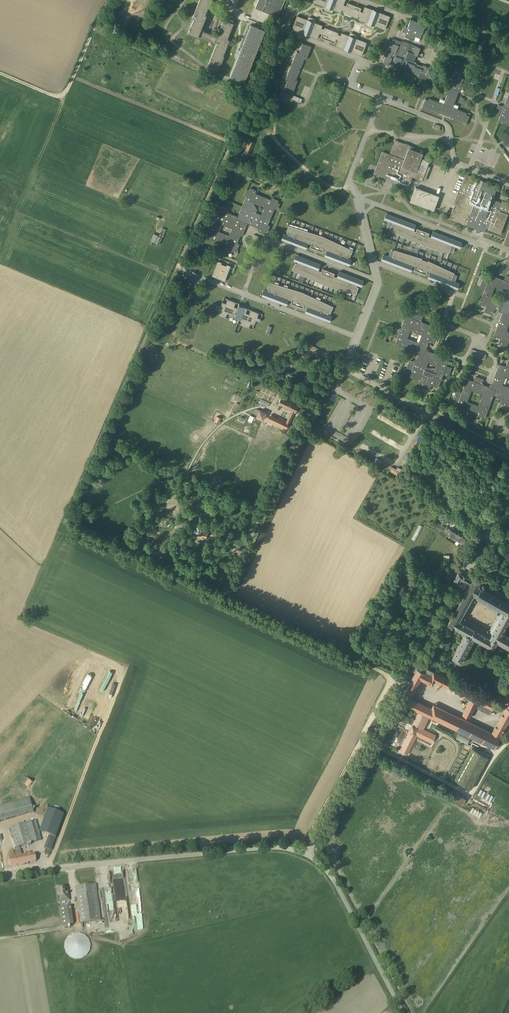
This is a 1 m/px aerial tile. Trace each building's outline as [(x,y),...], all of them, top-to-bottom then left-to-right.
[(201,30),(207,15),(205,14),(211,0),(199,0),(192,17),(194,17),(188,33),(198,37),(198,35),(217,43),(208,65),(212,67),(211,69),(216,71),(217,69),(218,69),(220,63),(222,63),(224,57),(223,56),(229,40),(227,40),(234,24),(232,23),(233,21),(229,19),(228,21),(224,20),(218,36),(201,30)] [(275,16),(278,17),(285,0),(259,0),(256,8),(275,16)] [(315,3),(341,12),(342,10),(344,11),(344,12),(358,18),(358,16),(361,17),(360,20),(385,29),(390,16),(388,15),(376,11),(365,6),(363,12),(360,11),(361,8),(357,6),(352,4),(348,2),(346,6),(344,5),(345,0),(316,0),(315,3)] [(355,53),(362,55),(367,42),(342,33),(341,35),(338,34),(339,32),(325,27),(324,29),(321,28),(322,25),(297,15),(292,29),(299,31),(307,34),(317,38),(319,33),(322,34),(321,37),(325,39),(330,41),(335,42),(336,39),(339,40),(337,46),(348,50),(355,53)] [(422,33),(423,33),(426,24),(411,19),(408,27),(406,32),(405,36),(414,40),(416,36),(420,38),(422,33)] [(262,32),(248,26),(227,77),(242,83),(262,32)] [(426,78),(432,80),(435,72),(428,70),(427,66),(423,65),(422,66),(417,64),(416,62),(414,61),(417,55),(418,56),(421,48),(420,48),(420,47),(402,40),(402,42),(394,39),(393,42),(391,42),(388,48),(387,48),(384,55),(386,56),(383,63),(390,65),(392,60),(394,61),(393,64),(398,66),(398,67),(405,69),(406,69),(412,71),(412,73),(419,75),(418,76),(426,79),(426,78)] [(311,46),(303,43),(299,52),(297,51),(285,79),(287,80),(284,90),(292,93),(297,80),(295,79),(297,75),(304,58),(306,59),(311,46)] [(450,116),(449,119),(466,125),(469,115),(466,114),(467,112),(452,107),(458,91),(460,92),(462,85),(461,85),(463,78),(462,78),(463,75),(454,71),(445,94),(447,94),(443,103),(429,98),(428,99),(425,98),(421,108),(438,114),(438,112),(450,116)] [(504,107),(499,105),(496,113),(501,115),(498,121),(498,122),(508,126),(508,93),(504,107)] [(250,140),(244,153),(249,155),(255,142),(250,140)] [(396,140),(395,143),(390,154),(382,152),(375,170),(385,173),(385,175),(395,179),(394,183),(397,185),(402,172),(412,176),(422,180),(429,161),(421,158),(422,154),(413,150),(414,147),(396,140)] [(408,189),(411,180),(412,176),(402,172),(397,185),(408,189)] [(465,176),(465,177),(455,203),(449,219),(467,226),(467,224),(483,181),(482,181),(482,182),(480,182),(481,179),(478,178),(478,181),(465,176)] [(485,231),(486,228),(499,233),(507,214),(508,215),(508,202),(502,200),(501,203),(499,202),(499,201),(496,200),(496,201),(491,199),(496,186),(483,181),(467,224),(477,228),(476,231),(479,232),(480,229),(485,231)] [(250,190),(247,189),(245,194),(247,195),(238,216),(224,211),(225,209),(222,207),(220,207),(219,209),(216,207),(214,212),(216,213),(209,231),(207,230),(205,235),(207,236),(206,239),(211,241),(211,239),(229,246),(228,248),(233,251),(234,249),(237,250),(239,245),(237,244),(246,222),(260,228),(259,230),(264,232),(264,230),(268,232),(270,226),(268,225),(275,208),(277,209),(279,204),(277,203),(278,200),(273,198),(272,200),(255,193),(256,191),(251,188),(250,190)] [(431,193),(416,188),(411,200),(426,205),(426,207),(433,209),(438,196),(431,193)] [(416,224),(387,213),(384,219),(392,222),(389,230),(415,242),(416,241),(422,243),(422,244),(449,253),(452,245),(460,248),(462,242),(433,231),(431,237),(428,236),(430,233),(417,228),(416,231),(414,230),(416,224)] [(288,235),(284,233),(281,240),(306,249),(308,243),(311,244),(310,247),(323,252),(324,249),(327,250),(325,256),(349,266),(351,259),(347,258),(348,256),(350,257),(353,250),(322,235),(289,225),(287,233),(288,234),(288,235)] [(162,237),(153,233),(150,241),(159,245),(162,237)] [(392,257),(384,254),(381,260),(410,271),(413,265),(415,266),(414,270),(426,274),(428,271),(430,272),(428,278),(457,289),(460,283),(451,280),(455,273),(428,260),(428,261),(422,259),(422,258),(394,250),(392,257)] [(320,264),(296,254),(294,261),(298,262),(297,263),(296,263),(292,270),(323,284),(356,295),(359,287),(357,286),(357,285),(361,287),(364,280),(340,271),(337,277),(334,276),(335,273),(323,268),(321,271),(318,270),(320,264)] [(216,277),(222,280),(225,281),(231,265),(227,264),(227,265),(221,263),(222,262),(218,260),(212,276),(216,277)] [(506,276),(504,280),(490,275),(488,281),(483,280),(480,287),(485,289),(479,303),(486,306),(484,310),(492,313),(493,309),(503,312),(494,335),(500,338),(499,343),(507,346),(508,341),(508,332),(507,331),(508,324),(508,277),(506,276)] [(268,291),(264,290),(262,296),(286,305),(289,299),(292,300),(291,303),(303,308),(304,305),(308,306),(305,313),(330,322),(332,316),(328,314),(328,313),(330,314),(334,306),(302,292),(269,282),(267,289),(269,290),(268,291)] [(246,313),(247,308),(239,305),(239,303),(237,308),(234,306),(236,302),(228,299),(226,303),(222,302),(221,307),(217,305),(216,308),(219,310),(218,314),(226,317),(227,313),(230,314),(230,315),(243,320),(241,325),(249,328),(251,323),(254,325),(256,320),(260,322),(261,319),(257,317),(259,313),(251,310),(249,314),(246,313)] [(405,316),(400,330),(396,328),(393,336),(397,338),(395,344),(418,353),(415,362),(410,361),(407,368),(412,370),(409,376),(423,382),(422,386),(429,389),(431,385),(438,387),(443,373),(447,375),(450,367),(446,365),(448,359),(425,350),(429,341),(433,343),(436,335),(432,333),(434,327),(420,321),(422,317),(414,314),(412,319),(405,316)] [(486,355),(484,354),(472,349),(470,354),(485,359),(486,355)] [(467,379),(462,393),(456,390),(453,399),(459,401),(456,407),(468,412),(470,412),(468,418),(476,421),(479,415),(484,418),(493,394),(502,398),(501,402),(508,405),(508,403),(508,387),(502,385),(505,377),(508,378),(508,363),(507,362),(506,367),(499,364),(490,388),(481,385),(483,380),(475,377),(474,382),(467,379)] [(291,411),(291,412),(293,413),(294,412),(296,413),(300,404),(282,396),(276,408),(279,410),(281,405),(283,407),(283,408),(288,410),(289,409),(291,411)] [(266,413),(259,410),(257,414),(257,416),(263,420),(266,413)] [(267,421),(283,428),(284,427),(287,429),(289,423),(290,421),(287,420),(286,421),(284,420),(284,419),(278,416),(278,418),(269,415),(267,421)] [(440,516),(448,521),(453,523),(456,517),(444,511),(440,516)] [(435,521),(432,525),(446,533),(448,529),(435,521)] [(413,538),(416,540),(422,526),(419,525),(413,538)] [(449,528),(448,529),(446,533),(448,534),(448,535),(458,541),(463,544),(466,537),(449,528)] [(208,533),(201,529),(199,535),(206,539),(208,533)] [(496,643),(508,649),(508,636),(502,632),(508,619),(508,596),(483,582),(481,586),(479,585),(480,584),(461,573),(458,572),(451,585),(456,588),(461,579),(469,584),(447,624),(465,634),(452,659),(461,664),(474,639),(493,649),(496,643)] [(435,672),(420,665),(409,683),(417,687),(421,680),(433,686),(435,681),(435,672)] [(435,672),(435,681),(471,699),(463,715),(470,718),(475,708),(490,715),(492,712),(497,703),(435,672)] [(407,686),(406,689),(399,702),(410,707),(414,700),(410,698),(415,691),(407,686)] [(419,712),(426,715),(456,730),(462,719),(434,704),(432,709),(414,700),(410,707),(419,712)] [(500,738),(508,721),(508,709),(507,708),(506,707),(492,734),(500,738)] [(419,729),(426,715),(419,712),(403,746),(409,749),(416,735),(428,741),(432,735),(419,729)] [(500,738),(492,734),(462,719),(456,730),(494,748),(500,738)] [(480,752),(471,747),(455,780),(464,784),(480,752)] [(29,786),(33,781),(27,776),(23,782),(29,786)] [(462,805),(464,798),(452,793),(449,800),(462,805)] [(485,799),(491,802),(494,797),(489,794),(485,799)] [(34,812),(30,797),(0,806),(0,821),(34,812)] [(50,817),(44,833),(56,838),(65,814),(48,808),(45,816),(50,817)] [(36,820),(27,823),(32,842),(42,840),(36,820)] [(11,827),(16,847),(20,846),(32,842),(27,823),(27,822),(11,827)] [(29,864),(28,863),(36,861),(35,854),(27,855),(27,854),(22,855),(17,856),(10,857),(11,867),(29,864)] [(125,897),(123,876),(112,877),(115,898),(125,897)] [(96,884),(76,886),(80,923),(101,921),(96,884)] [(66,887),(57,889),(58,893),(60,893),(61,901),(69,900),(68,891),(67,891),(66,887)] [(119,918),(127,917),(126,904),(121,905),(121,906),(117,907),(119,918)] [(74,924),(71,906),(59,907),(62,925),(74,924)] [(68,958),(89,957),(88,933),(67,934),(68,958)]
